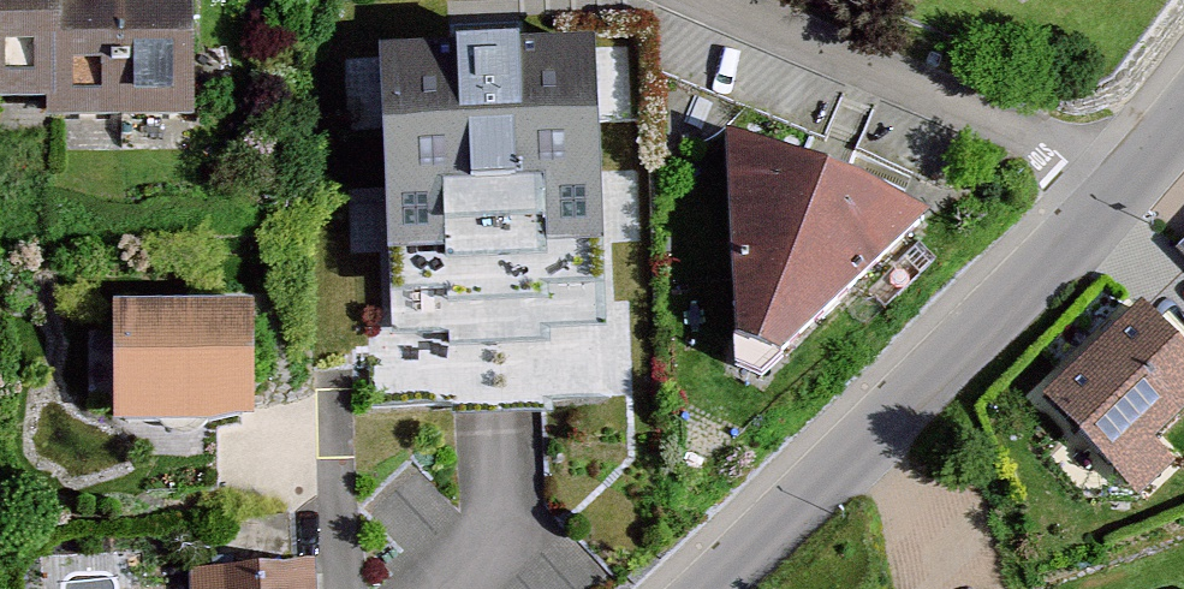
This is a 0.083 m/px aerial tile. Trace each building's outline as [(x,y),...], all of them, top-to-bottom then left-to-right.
[(47,94),(54,94),(54,0),(0,0),(0,94),(47,94)] [(121,0),(54,0),(54,94),(47,94),(47,112),(121,112),(121,0)] [(194,0),(121,0),(121,112),(193,113),(194,0)] [(573,42),(348,54),(363,338),(589,326),(573,42)] [(906,241),(680,152),(692,386),(724,399),(906,241)] [(255,296),(113,296),(113,417),(255,417),(255,296)] [(1112,320),(1014,415),(1096,500),(1183,415),(1183,394),(1112,320)] [(189,575),(190,588),(317,588),(316,568),(189,575)]
